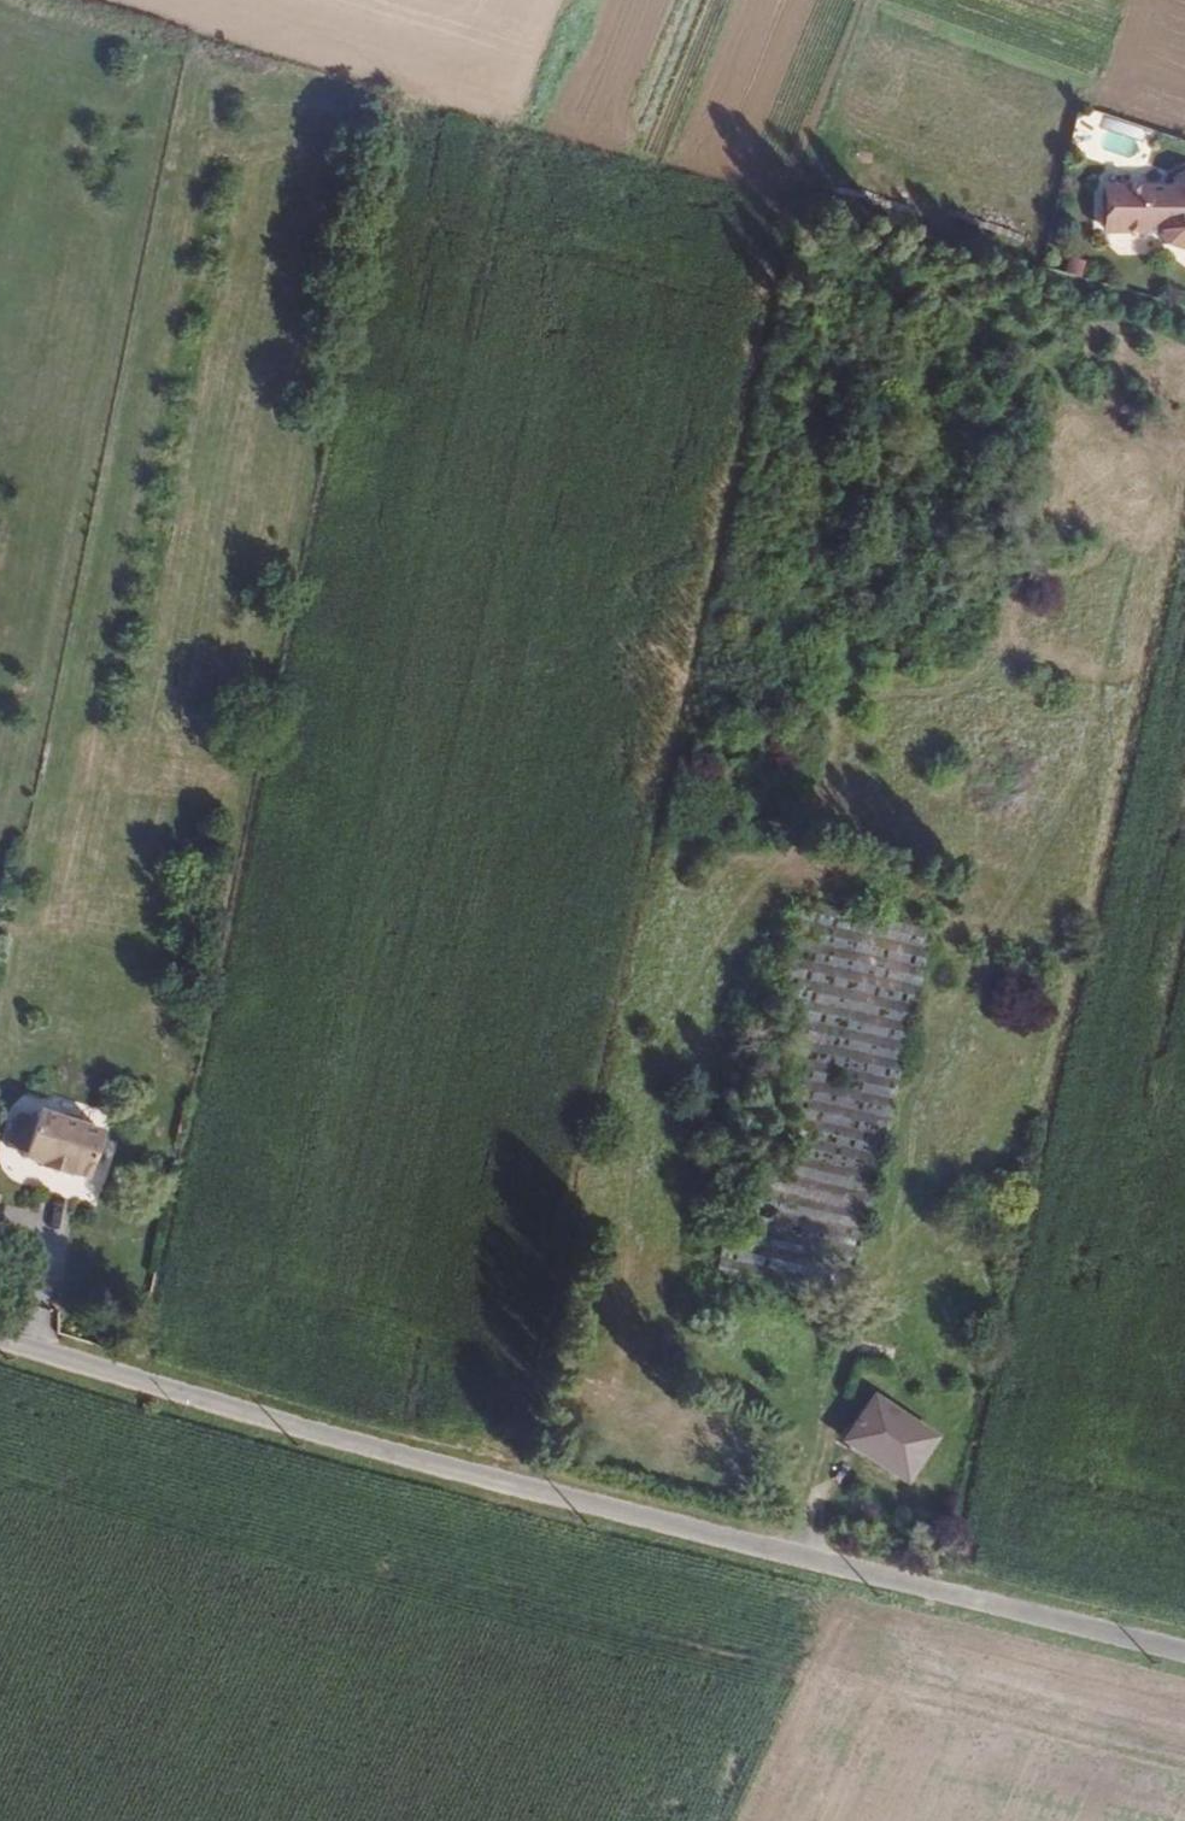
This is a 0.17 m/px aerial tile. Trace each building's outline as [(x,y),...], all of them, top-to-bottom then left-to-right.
[(1180,173),(1176,184),(1112,190),(1117,235),(1169,230),(1172,240),(1184,244),(1184,171),(1180,173)] [(98,1175),(108,1125),(42,1112),(41,1118),(35,1155),(34,1159),(52,1163),(51,1165),(98,1175)] [(35,1155),(41,1118),(26,1116),(19,1152),(35,1155)] [(912,1487),(938,1442),(868,1399),(842,1446),(912,1487)]
